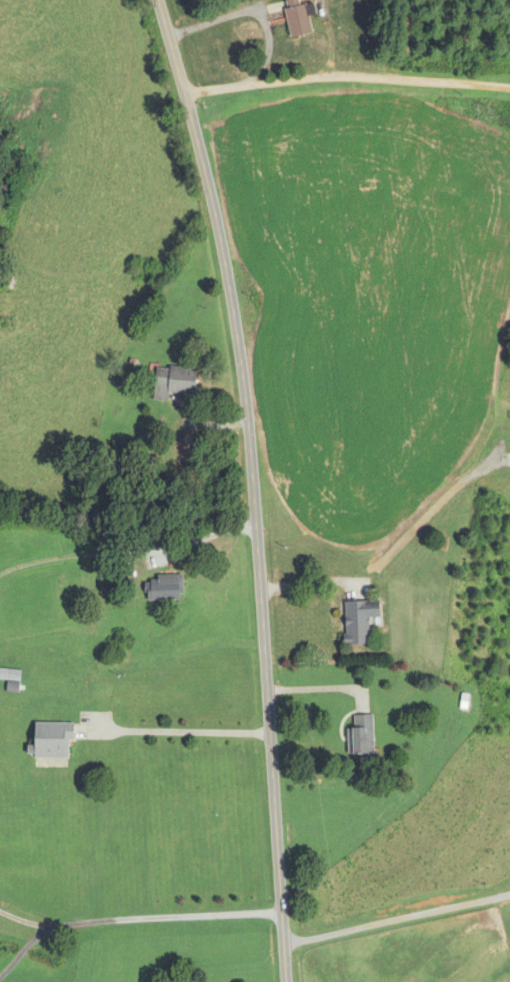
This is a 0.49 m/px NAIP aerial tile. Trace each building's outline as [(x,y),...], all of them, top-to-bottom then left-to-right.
[(297,0),(295,0),(283,2),(290,38),(311,34),(308,17),(315,15),(313,4),(299,7),(297,0)] [(12,292),(18,281),(11,277),(5,289),(12,292)] [(168,394),(195,396),(196,370),(155,367),(153,402),(168,402),(168,394)] [(147,578),(147,602),(182,602),(182,578),(147,578)] [(343,603),(344,647),(368,647),(367,619),(378,619),(378,602),(343,603)] [(18,683),(2,683),(2,692),(18,692),(18,683)] [(372,717),(350,717),(350,756),(361,756),(361,762),(372,762),(372,717)] [(70,760),(70,724),(33,724),(33,759),(70,760)]
